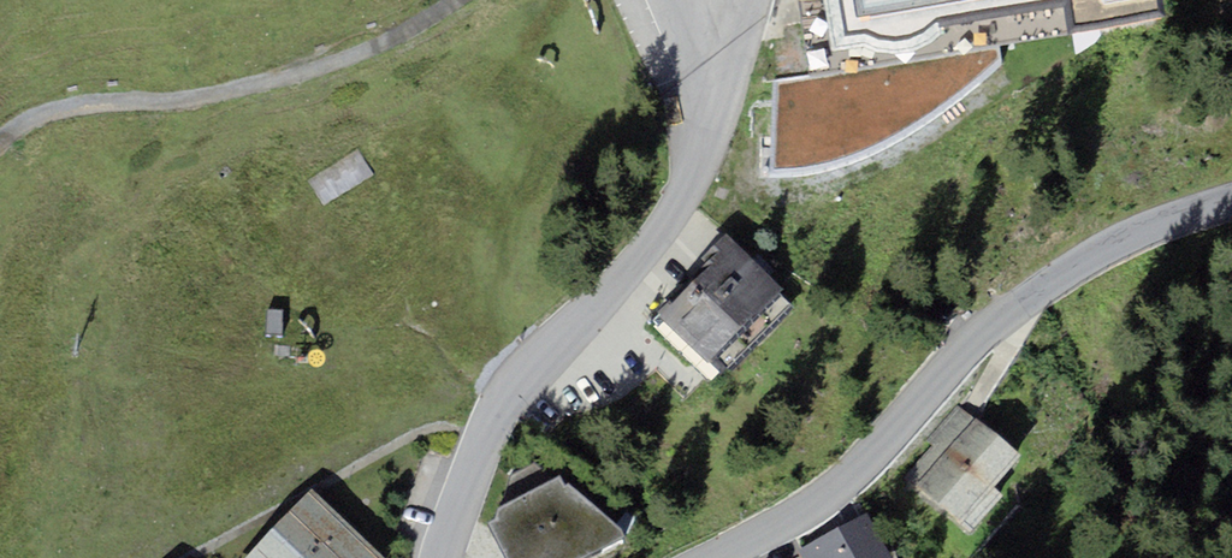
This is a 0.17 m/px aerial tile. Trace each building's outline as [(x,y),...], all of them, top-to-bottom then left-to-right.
[(834,57),(1068,26),(1073,50),(1100,45),(1161,38),(1156,0),(824,0),(834,57)] [(793,314),(783,304),(728,250),(652,326),(708,380),(718,370),(728,380),(793,314)] [(992,486),(1023,452),(953,406),(927,439),(933,445),(906,476),(970,531),(1002,495),(992,486)] [(560,475),(499,505),(497,516),(488,520),(508,557),(543,557),(577,557),(625,533),(622,527),(571,482),(565,485),(560,475)] [(312,488),(246,557),(388,557),(312,488)] [(868,511),(798,547),(804,557),(893,557),(868,511)]
